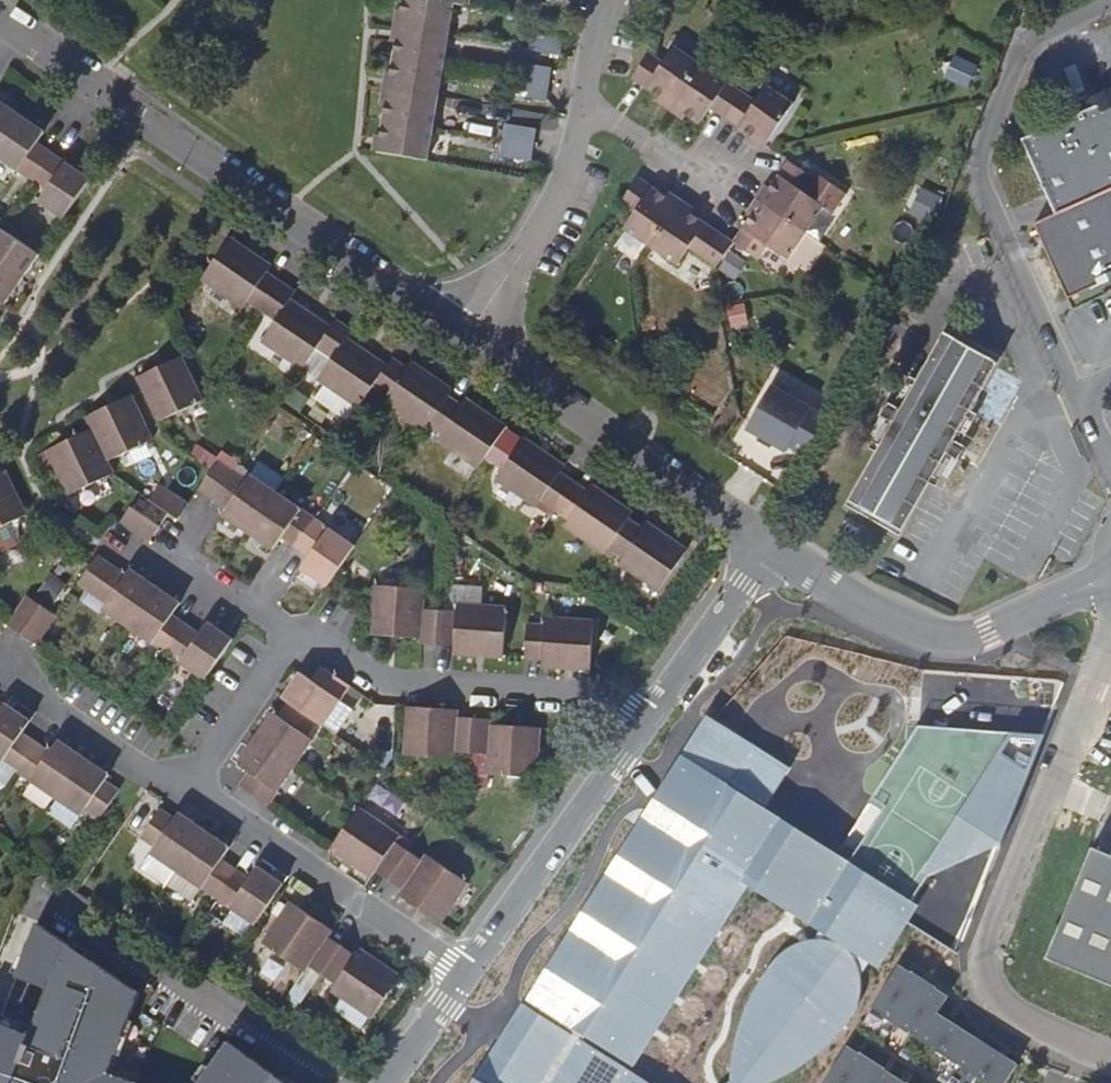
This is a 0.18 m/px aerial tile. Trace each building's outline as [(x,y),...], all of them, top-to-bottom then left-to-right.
[(396,22),(451,31),(456,0),(455,0),(406,0),(405,7),(398,6),(396,22)] [(451,31),(396,22),(393,38),(399,39),(396,54),(445,63),(451,31)] [(533,45),(565,51),(568,35),(536,29),(533,45)] [(659,98),(672,107),(703,61),(678,44),(667,60),(652,51),(635,75),(662,93),(659,98)] [(388,69),(385,85),(440,94),(445,63),(396,54),(394,70),(388,69)] [(520,76),(553,81),(555,64),(523,59),(520,76)] [(714,105),(726,113),(744,88),(703,61),(672,107),(685,117),(689,111),(702,120),(714,105)] [(553,81),(520,76),(518,93),(550,98),(553,81)] [(764,147),(768,141),(796,102),(769,84),(759,99),(744,88),(726,113),(754,132),(751,137),(764,147)] [(440,94),(385,85),(382,101),(388,102),(385,117),(435,126),(440,94)] [(1080,112),(1110,98),(1110,88),(1076,103),(1080,112)] [(38,181),(51,191),(44,201),(68,218),(95,179),(41,142),(49,130),(0,97),(0,155),(38,181)] [(1080,112),(1014,142),(1047,218),(1110,189),(1110,98),(1080,112)] [(375,147),(429,156),(435,126),(385,117),(382,132),(377,132),(375,147)] [(505,137),(537,142),(539,127),(508,122),(505,137)] [(537,142),(505,137),(502,153),(534,158),(537,142)] [(768,181),(758,195),(809,230),(828,202),(807,188),(816,175),(791,158),(773,184),(768,181)] [(642,174),(624,200),(640,210),(629,226),(653,244),(685,197),(671,187),(668,191),(642,174)] [(1047,218),(1028,227),(1062,302),(1110,279),(1110,189),(1047,218)] [(755,212),(736,238),(761,256),(769,243),(790,257),(809,230),(758,195),(749,209),(755,212)] [(699,206),(685,197),(653,244),(679,262),(691,246),(706,256),(724,230),(696,211),(699,206)] [(8,304),(43,255),(3,229),(0,234),(0,298),(8,304)] [(235,239),(206,280),(247,307),(251,302),(280,321),(267,341),(308,367),(320,348),(336,359),(323,379),(364,405),(377,386),(391,396),(388,401),(429,429),(433,424),(446,433),(442,438),(484,466),(511,426),(469,399),(465,404),(452,395),(456,389),(414,362),(412,367),(396,357),(390,366),(349,338),(355,330),(340,320),(334,327),(293,301),(299,291),(271,274),(276,266),(235,239)] [(952,334),(997,359),(953,435),(959,439),(1006,356),(950,325),(903,407),(909,410),(952,334)] [(952,334),(909,410),(902,422),(859,498),(903,524),(946,448),(953,435),(997,359),(952,334)] [(162,422),(205,402),(186,359),(142,379),(162,422)] [(819,393),(781,370),(744,432),(782,455),(787,446),(813,404),(819,393)] [(114,463),(157,442),(136,398),(92,420),(98,432),(53,454),(74,497),(119,475),(114,463)] [(883,411),(896,419),(902,422),(909,410),(903,407),(890,399),(883,411)] [(829,413),(813,404),(787,446),(804,456),(829,413)] [(905,533),(952,451),(946,448),(903,524),(859,498),(902,422),(896,419),(850,502),(905,533)] [(973,446),(959,439),(953,435),(946,448),(952,451),(967,458),(973,446)] [(529,438),(502,478),(542,506),(545,501),(559,510),(573,520),(570,525),(610,552),(614,547),(627,557),(623,562),(664,590),(691,549),(651,522),(647,528),(633,518),(637,512),(597,485),(593,491),(564,472),(568,465),(529,438)] [(252,480),(238,471),(223,461),(218,469),(203,491),(232,510),(228,515),(278,549),(285,538),(313,557),(306,567),(332,585),(359,545),(256,474),(252,480)] [(31,516),(11,473),(0,479),(0,531),(31,516)] [(156,478),(146,492),(183,518),(193,503),(156,478)] [(125,522),(154,540),(164,525),(135,506),(125,522)] [(102,555),(82,583),(112,603),(108,609),(132,626),(211,680),(238,639),(213,622),(205,633),(178,614),(186,603),(135,569),(131,575),(102,555)] [(380,585),(379,603),(378,634),(425,637),(425,643),(459,645),(458,652),(508,656),(511,606),(461,602),(461,611),(429,608),(429,588),(380,585)] [(32,596),(13,625),(42,645),(61,614),(32,596)] [(550,624),(533,623),(531,657),(547,658),(547,665),(596,669),(596,664),(599,620),(550,616),(550,624)] [(273,804),(301,763),(317,739),(312,735),(320,722),(327,726),(354,685),(326,666),(317,680),(306,672),(287,700),(291,703),(282,716),(278,714),(242,764),(254,773),(246,785),(273,804)] [(22,771),(62,798),(86,815),(90,809),(105,819),(125,791),(110,780),(114,776),(63,740),(56,752),(28,733),(36,721),(10,703),(0,717),(0,755),(22,771)] [(460,712),(412,709),(408,758),(457,761),(458,754),(475,754),(493,756),(492,776),(540,779),(544,730),(495,727),(495,722),(460,721),(460,712)] [(793,765),(706,710),(703,714),(702,716),(679,752),(766,806),(793,765)] [(923,904),(766,806),(679,752),(647,805),(644,808),(584,905),(525,1000),(629,1067),(743,885),(833,941),(852,953),(881,971),(923,904)] [(998,754),(923,869),(927,875),(1000,844),(1029,770),(998,754)] [(157,852),(182,870),(211,890),(222,897),(260,924),(288,884),(263,866),(255,878),(228,859),(235,848),(183,811),(179,819),(165,809),(145,837),(160,848),(157,852)] [(362,809),(334,849),(375,878),(379,873),(407,891),(404,897),(444,924),(472,884),(431,856),(426,862),(413,852),(399,843),(403,837),(362,809)] [(1094,846),(1047,957),(1110,984),(1110,853),(1094,846)] [(337,929),(296,901),(269,941),(309,970),(313,964),(327,973),(342,984),(338,989),(379,1016),(406,977),(366,949),(361,955),(332,936),(337,929)] [(115,1074),(144,993),(41,925),(21,978),(52,989),(34,1035),(0,1023),(0,1082),(140,1082),(115,1074)] [(833,941),(816,939),(794,945),(778,956),(756,984),(744,1012),(736,1033),(731,1058),(731,1081),(727,1082),(767,1082),(786,1075),(813,1060),(838,1038),(853,1016),(863,994),(862,972),(852,953),(833,941)] [(1021,1070),(941,1018),(952,1002),(938,993),(939,990),(917,976),(916,978),(902,969),(876,1010),(887,1018),(886,1020),(912,1037),(914,1035),(923,1041),(921,1043),(983,1082),(1012,1082),(1021,1070)] [(629,1067),(525,1000),(498,1042),(472,1082),(655,1082),(629,1067)] [(234,1042),(205,1082),(291,1082),(234,1042)] [(850,1050),(829,1082),(902,1082),(886,1073),(888,1071),(865,1056),(864,1059),(850,1050)]
